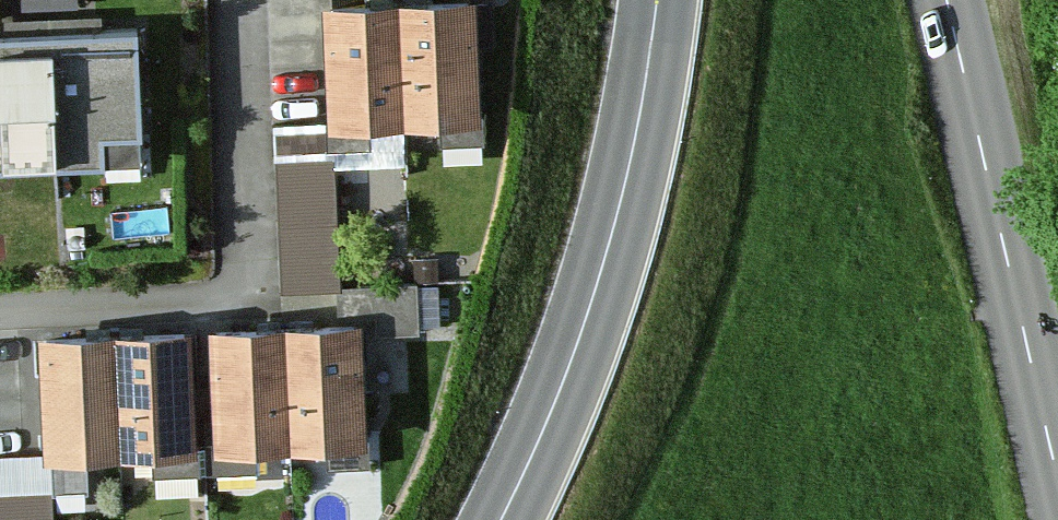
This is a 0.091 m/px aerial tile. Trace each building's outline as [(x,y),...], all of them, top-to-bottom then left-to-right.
[(354,20),(310,22),(315,147),(468,141),(463,16),(427,17),(354,20)] [(92,177),(91,151),(130,150),(127,40),(98,41),(97,26),(89,26),(7,28),(0,28),(0,180),(92,177)] [(330,315),(325,167),(272,169),(277,316),(330,315)] [(373,279),(374,319),(425,317),(424,277),(373,279)] [(241,344),(197,347),(206,477),(353,467),(344,337),(309,340),(241,344)] [(68,348),(29,349),(34,475),(179,470),(174,344),(135,345),(68,348)] [(0,507),(0,519),(42,519),(42,506),(0,507)]
